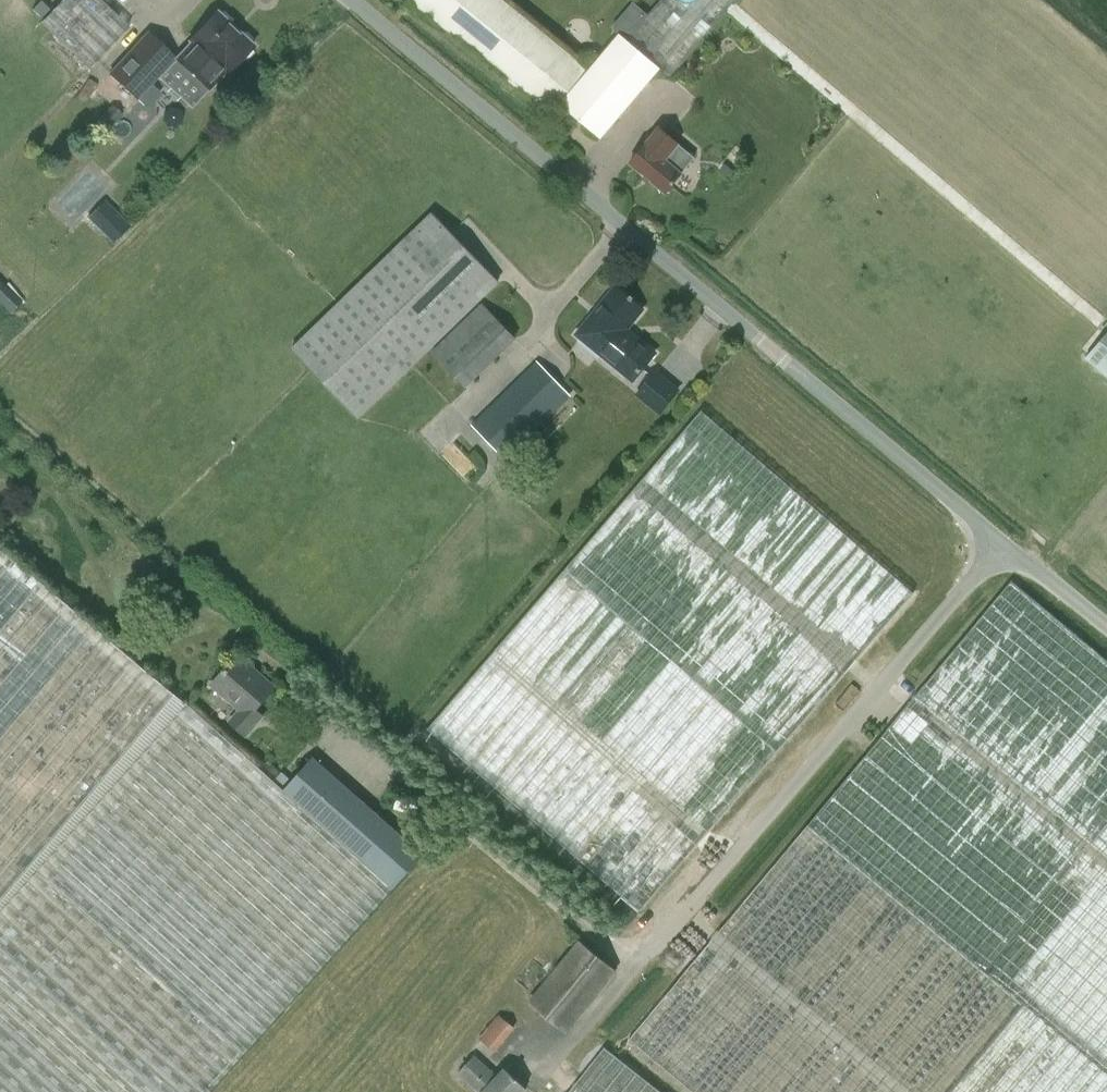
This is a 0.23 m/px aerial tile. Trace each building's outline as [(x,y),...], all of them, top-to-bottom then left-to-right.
[(100,0),(62,0),(41,21),(90,68),(129,27),(100,0)] [(660,70),(775,168),(708,248),(873,388),(975,475),(1106,319),(1106,317),(1082,295),(1106,265),(1106,60),(1036,0),(661,0),(626,40),(619,34),(587,71),(501,0),(410,0),(551,115),(560,104),(601,138),(660,70)] [(216,12),(175,58),(175,59),(211,91),(252,45),(216,12)] [(148,34),(110,75),(137,100),(175,59),(175,58),(148,34)] [(664,193),(694,158),(659,128),(629,163),(664,193)] [(117,243),(135,225),(109,199),(91,218),(117,243)] [(432,212),(291,349),(358,419),(500,282),(432,212)] [(24,300),(0,276),(0,300),(12,312),(24,300)] [(626,329),(642,309),(615,287),(576,334),(632,380),(654,353),(626,329)] [(481,303),(480,303),(430,352),(465,388),(515,339),(481,303)] [(1106,371),(1106,338),(1091,357),(1106,371)] [(538,362),(473,426),(505,458),(569,393),(538,362)] [(635,395),(660,415),(681,390),(656,369),(635,395)] [(702,410),(427,729),(640,911),(914,593),(702,410)] [(243,1053),(391,888),(420,856),(311,758),(282,791),(188,705),(187,706),(0,548),(0,1091),(208,1091),(243,1053)] [(1011,580),(628,1040),(691,1091),(1106,1091),(1106,660),(1011,580)] [(236,656),(210,685),(239,711),(229,723),(244,736),(260,717),(252,710),(269,692),(248,674),(252,670),(236,656)] [(565,1032),(568,1029),(614,973),(578,943),(529,1002),(565,1032)] [(514,1029),(498,1016),(478,1038),(495,1052),(514,1029)] [(604,1048),(569,1091),(661,1091),(604,1048)] [(457,1073),(477,1091),(523,1091),(526,1089),(504,1069),(496,1077),(474,1056),(457,1073)]
